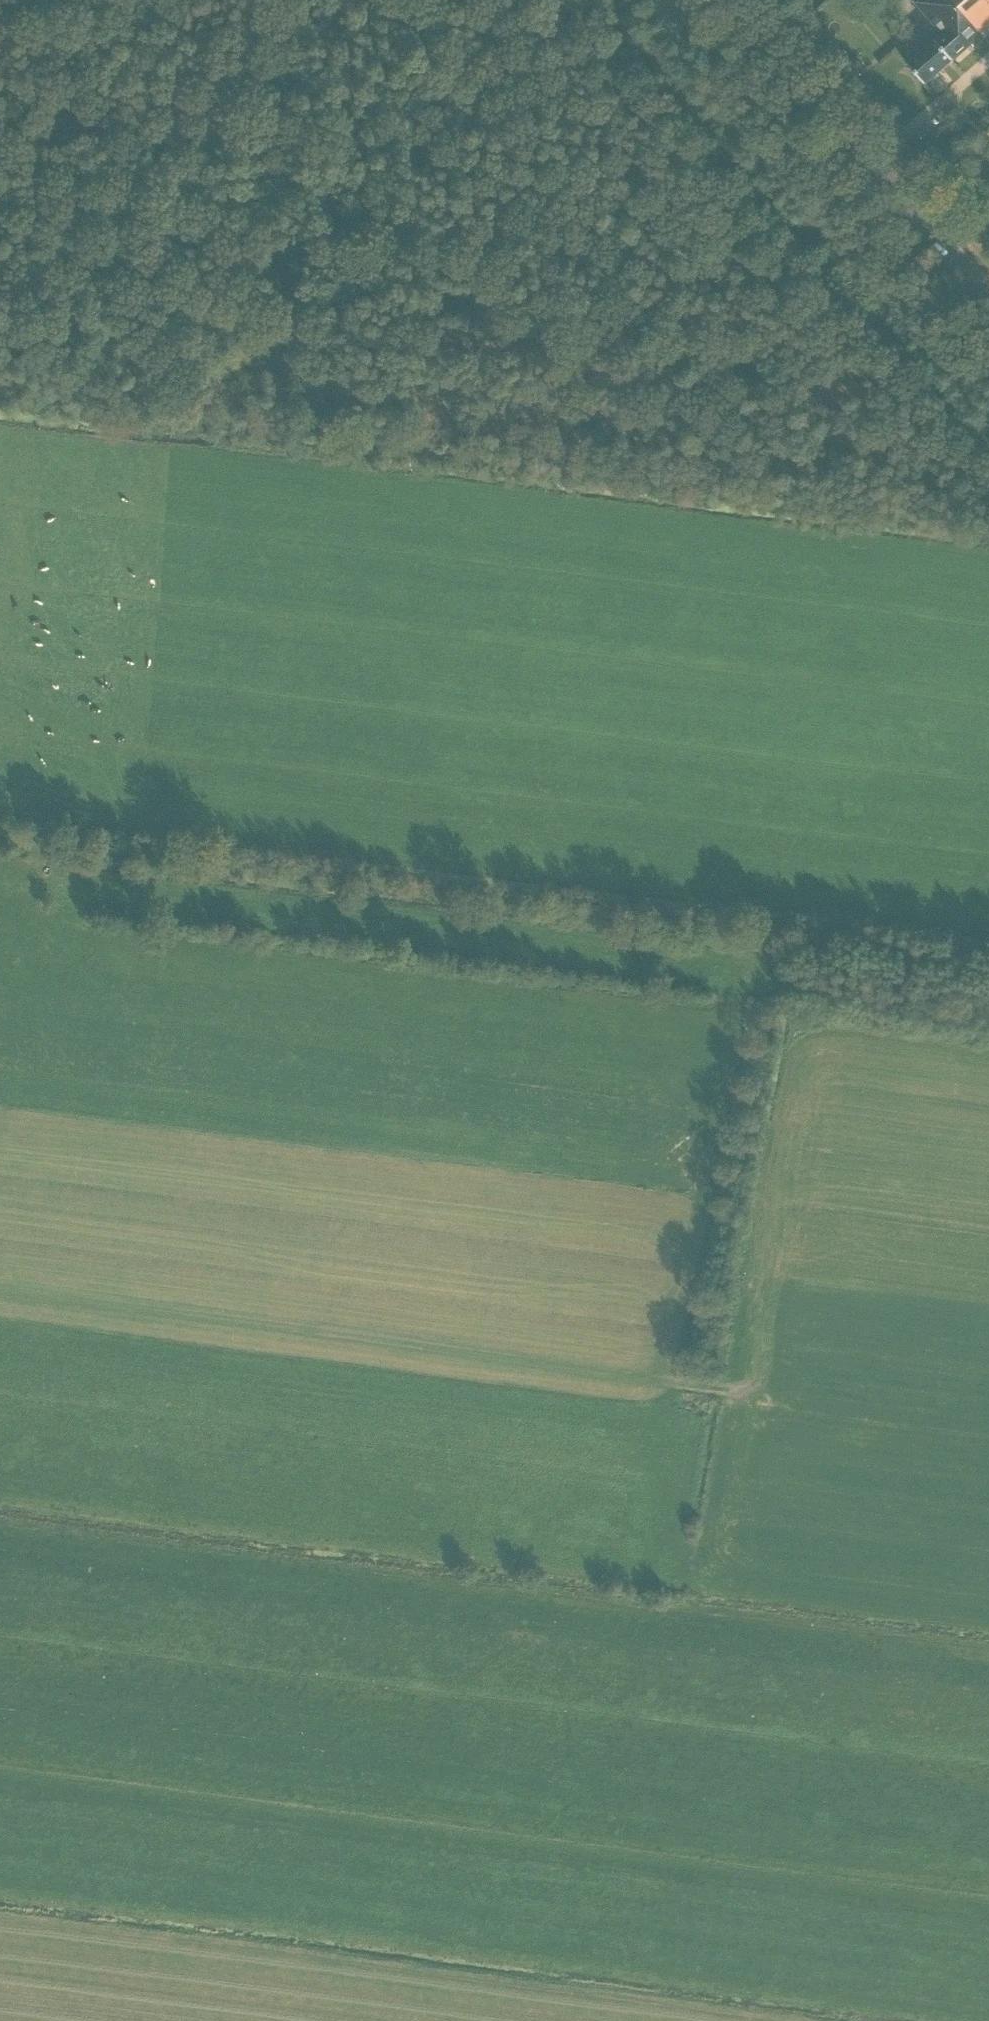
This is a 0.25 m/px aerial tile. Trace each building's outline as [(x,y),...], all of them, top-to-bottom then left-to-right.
[(942,34),(907,64),(924,84),(971,44),(974,48),(988,35),(988,0),(914,0),(942,34)]
